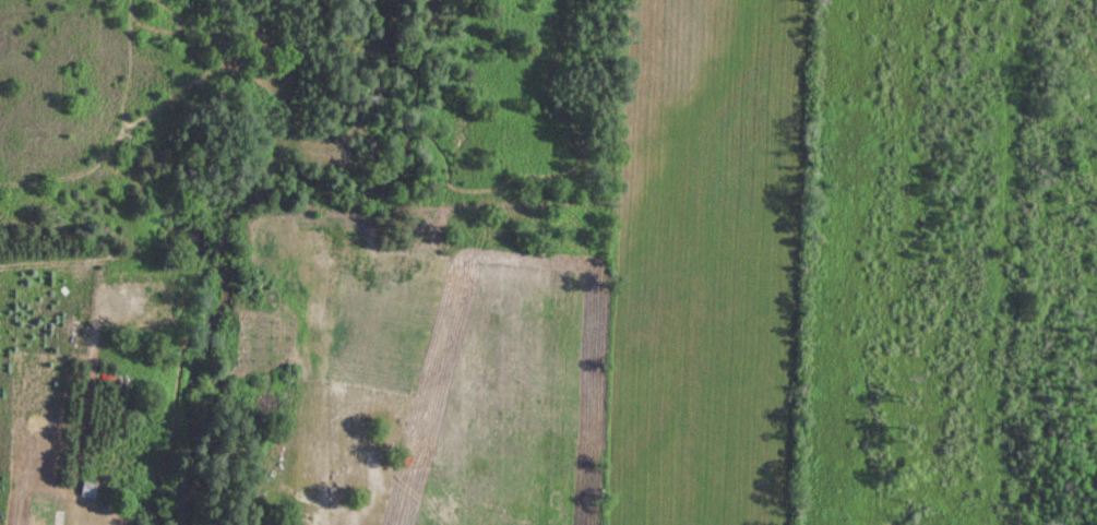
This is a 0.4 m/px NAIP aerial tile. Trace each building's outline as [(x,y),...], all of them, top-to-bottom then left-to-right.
[(77,496),(91,499),(94,483),(80,481),(77,496)]
